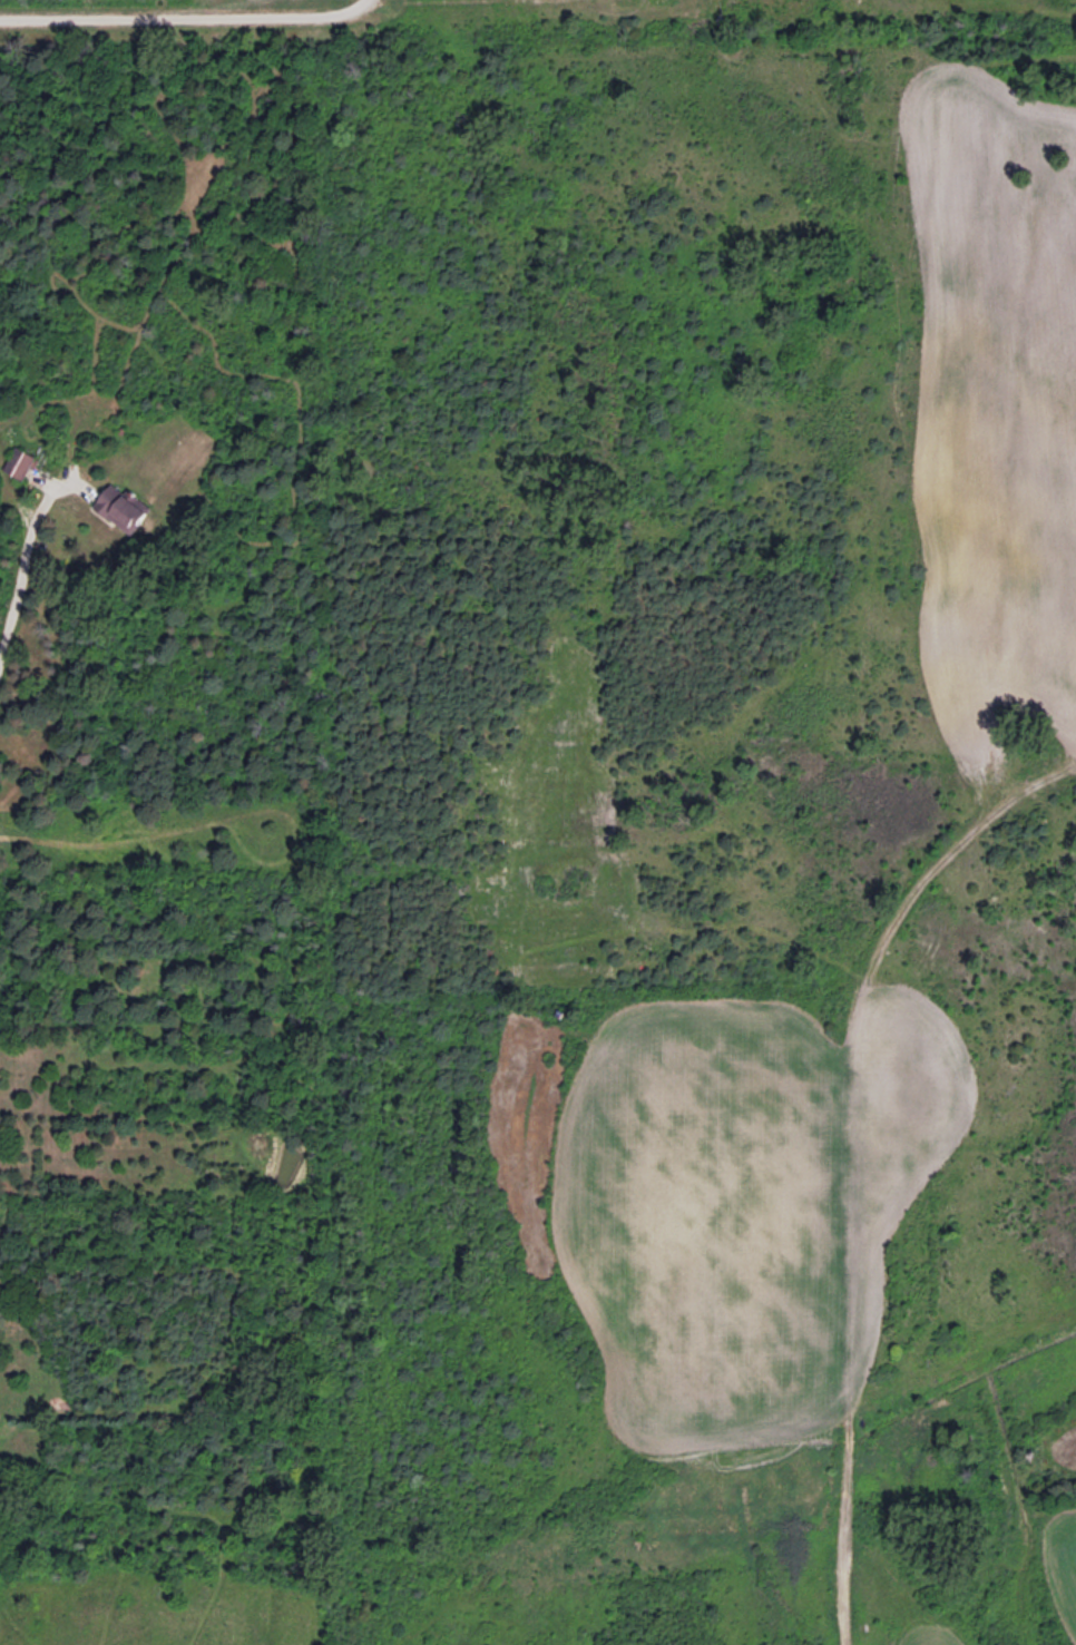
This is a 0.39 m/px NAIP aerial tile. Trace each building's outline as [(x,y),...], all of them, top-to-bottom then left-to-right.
[(40,458),(14,447),(4,472),(24,480),(30,467),(35,470),(40,458)] [(153,509),(128,489),(125,493),(113,484),(94,508),(132,536),(153,509)]
